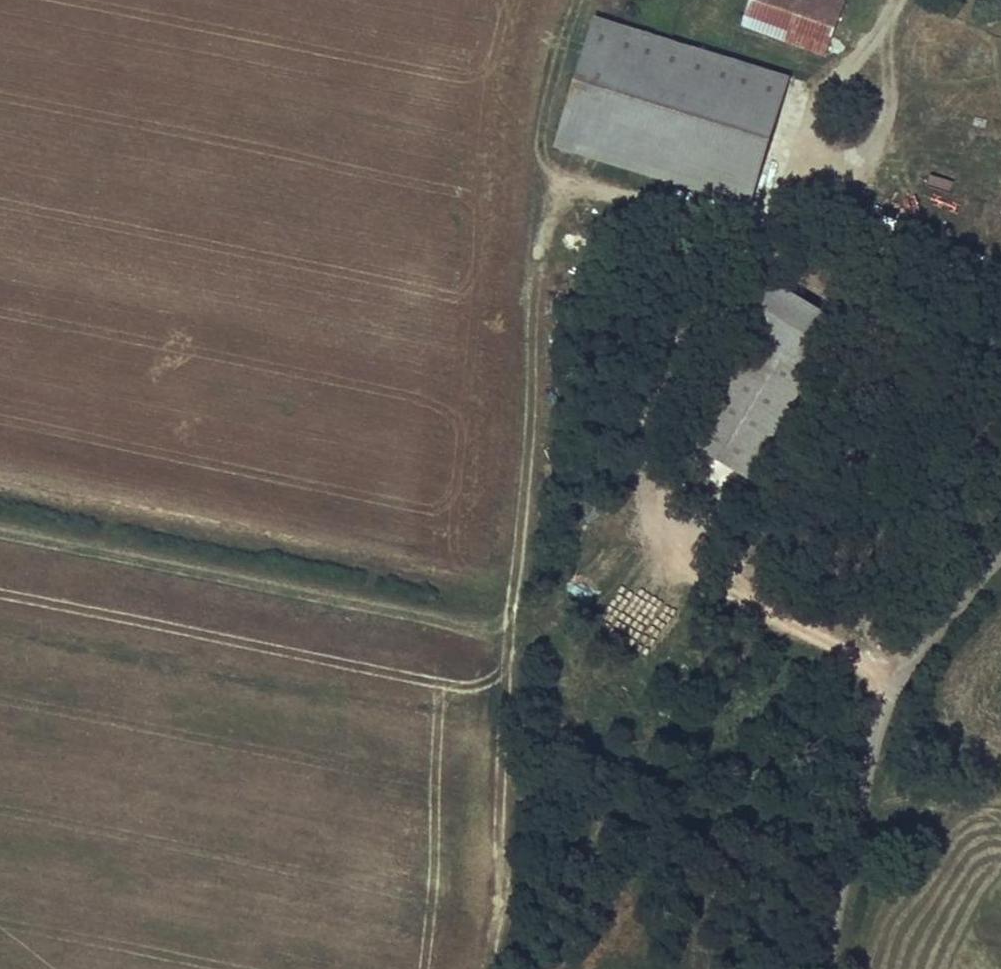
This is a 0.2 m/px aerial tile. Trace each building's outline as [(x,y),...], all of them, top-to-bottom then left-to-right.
[(826,0),(787,0),(787,1),(785,0),(744,0),(736,24),(823,46),(836,3),(826,0)] [(823,46),(736,24),(735,29),(819,58),(823,46)] [(743,209),(783,87),(659,48),(585,25),(548,144),(636,172),(743,209)] [(739,341),(797,377),(827,329),(755,284),(725,332),(739,341)] [(797,377),(739,341),(676,448),(735,483),(797,377)]
